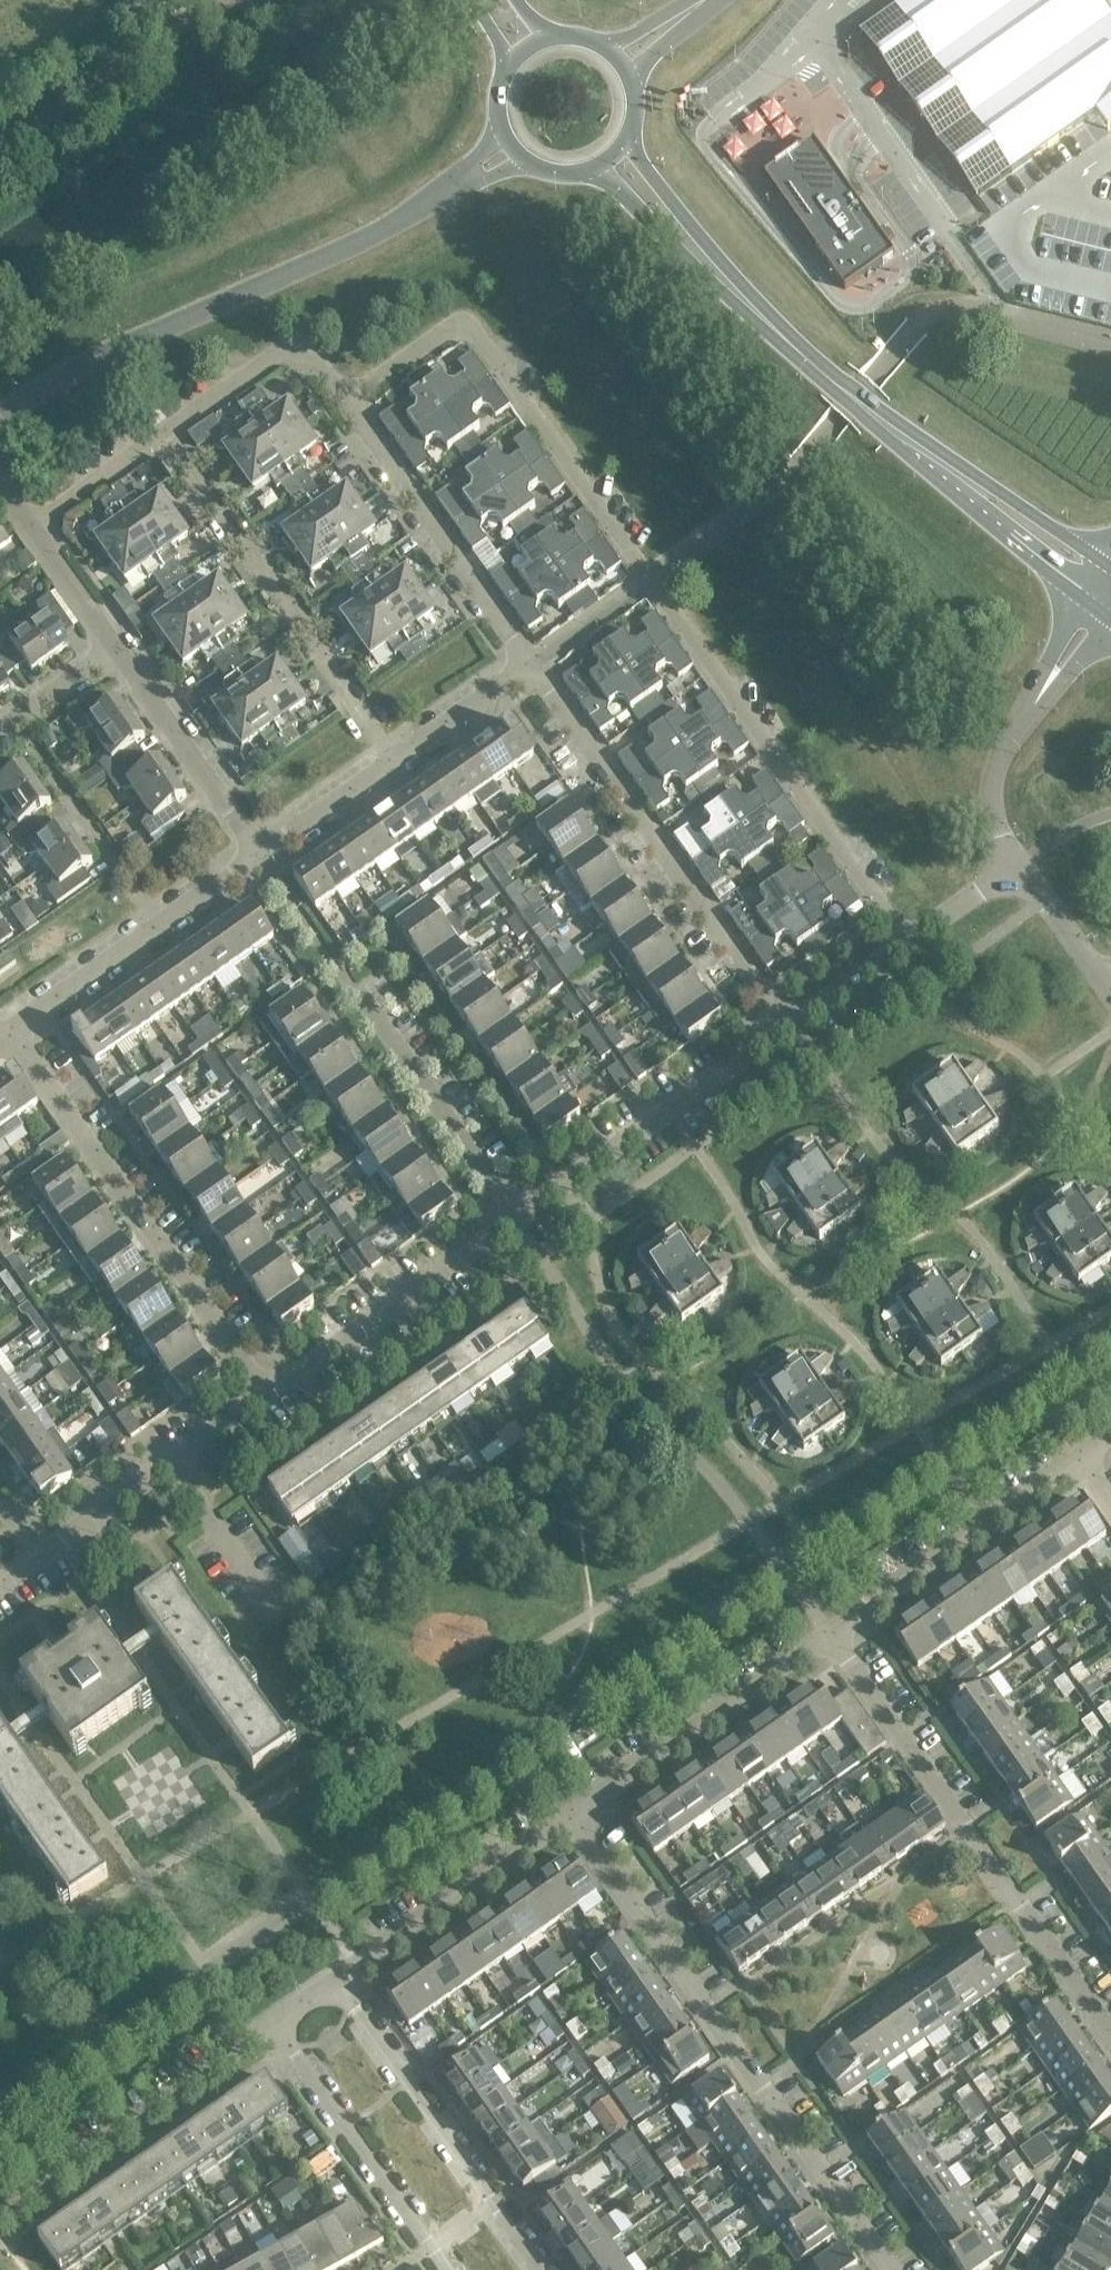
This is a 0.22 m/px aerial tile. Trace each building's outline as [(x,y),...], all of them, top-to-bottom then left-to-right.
[(861,32),(977,197),(1110,102),(1110,0),(906,0),(861,32)] [(894,255),(887,245),(892,242),(884,232),(880,235),(856,201),(860,198),(853,188),(849,191),(814,141),(765,176),(845,290),(894,255)] [(426,366),(417,373),(445,413),(491,380),(488,375),(486,376),(479,367),(481,366),(472,353),(458,363),(464,372),(463,379),(455,385),(448,384),(442,375),(436,379),(426,366)] [(445,413),(417,373),(407,380),(416,393),(410,397),(416,406),(415,413),(407,419),(400,418),(394,408),(379,419),(391,435),(393,434),(397,439),(394,440),(398,445),(445,413)] [(495,385),(491,380),(445,413),(472,452),(482,445),(473,433),(480,428),(473,419),(474,413),(483,407),(489,408),(496,417),(510,407),(498,390),(496,392),(493,387),(495,385)] [(252,397),(241,405),(270,447),(302,425),(287,405),(271,416),(263,405),(259,408),(252,397)] [(312,402),(307,406),(313,415),(318,412),(312,402)] [(270,447),(241,405),(230,413),(237,423),(233,426),(241,438),(225,449),(239,469),(270,447)] [(472,452),(445,413),(398,445),(402,451),(404,449),(407,454),(405,456),(417,472),(431,462),(425,453),(426,446),(434,441),(441,442),(448,451),(454,446),(463,459),(472,452)] [(316,445),(302,425),(270,447),(300,489),(310,481),(303,471),(308,468),(300,457),(316,445)] [(189,433),(188,434),(197,447),(210,439),(200,426),(189,433)] [(491,458),(482,445),(472,452),(500,492),(547,459),(543,454),(541,455),(532,443),(534,441),(528,432),(513,442),(520,451),(519,458),(510,464),(504,463),(497,453),(491,458)] [(300,489),(270,447),(239,469),(253,489),(269,478),(277,489),(282,486),(289,497),(300,489)] [(500,492),(472,452),(463,459),(472,472),(465,476),(472,485),(471,492),(462,498),(456,497),(449,487),(435,498),(446,514),(449,513),(452,518),(450,519),(454,525),(500,492)] [(550,464),(547,459),(500,492),(528,531),(538,524),(529,512),(535,507),(529,498),(530,491),(538,486),(545,487),(551,496),(566,486),(554,469),(552,471),(548,465),(550,464)] [(318,492),(310,481),(300,489),(329,531),(361,509),(346,488),(330,500),(322,488),(318,492)] [(123,488),(112,496),(142,538),(173,515),(159,495),(143,507),(135,495),(131,498),(123,488)] [(329,531),(300,489),(289,497),(296,507),(292,510),(300,521),(284,533),(298,553),(329,531)] [(528,531),(500,492),(454,525),(457,530),(459,528),(463,533),(461,535),(473,551),(487,541),(481,532),(482,525),(490,520),(497,521),(503,530),(509,525),(518,538),(528,531)] [(142,538),(112,496),(101,503),(109,514),(104,517),(112,528),(96,539),(110,560),(142,538)] [(375,529),(361,509),(329,531),(359,573),(369,565),(362,555),(367,552),(359,540),(375,529)] [(547,537),(538,524),(528,531),(556,571),(602,538),(599,533),(597,534),(593,529),(595,527),(583,511),(569,521),(575,530),(574,537),(566,543),(559,542),(553,532),(547,537)] [(188,536),(173,515),(142,538),(171,579),(182,572),(175,562),(179,558),(171,547),(188,536)] [(11,541),(0,526),(0,549),(11,541)] [(359,573),(329,531),(298,553),(312,573),(328,562),(336,573),(341,570),(348,580),(359,573)] [(556,571),(528,531),(518,538),(514,540),(524,553),(521,555),(527,564),(526,571),(518,577),(511,575),(505,566),(490,577),(502,593),(504,592),(508,597),(506,598),(509,604),(556,571)] [(171,579),(142,538),(110,560),(125,580),(141,569),(149,580),(153,577),(161,587),(171,579)] [(606,543),(602,538),(556,571),(584,610),(597,601),(588,588),(591,586),(584,577),(586,570),(594,565),(601,566),(607,575),(621,565),(610,548),(608,550),(604,544),(606,543)] [(37,564),(27,551),(18,557),(27,570),(37,564)] [(377,575),(369,565),(359,573),(388,614),(420,592),(405,572),(389,584),(381,572),(377,575)] [(584,610),(556,571),(509,604),(513,609),(515,607),(519,612),(517,614),(528,630),(543,620),(536,611),(537,604),(545,598),(552,600),(559,609),(565,604),(574,617),(584,610)] [(189,582),(182,572),(171,579),(201,621),(232,599),(218,579),(202,590),(194,579),(189,582)] [(388,614),(359,573),(348,580),(355,591),(351,594),(359,605),(342,616),(357,637),(388,614)] [(201,621),(171,579),(161,587),(168,597),(163,601),(171,612),(155,623),(169,643),(201,621)] [(434,612),(420,592),(388,614),(418,656),(428,649),(421,638),(426,635),(418,624),(434,612)] [(40,618),(28,627),(50,659),(70,646),(63,637),(74,629),(50,595),(36,605),(37,605),(40,618)] [(246,619),(232,599),(201,621),(230,663),(241,656),(234,645),(238,642),(230,631),(246,619)] [(613,624),(600,633),(628,673),(674,640),(671,635),(669,636),(665,631),(667,630),(655,613),(641,623),(647,632),(646,639),(638,645),(631,644),(625,635),(622,636),(613,624)] [(418,656),(388,614),(357,637),(371,657),(387,645),(395,657),(399,654),(407,664),(418,656)] [(230,663),(201,621),(169,643),(184,664),(200,652),(208,664),(212,661),(219,671),(230,663)] [(28,627),(16,636),(4,629),(4,628),(0,630),(0,650),(15,671),(25,664),(31,672),(50,659),(28,627)] [(628,673),(600,633),(590,640),(599,653),(593,657),(599,666),(598,673),(590,679),(583,678),(577,668),(562,679),(574,695),(576,694),(580,699),(578,700),(581,705),(628,673)] [(678,645),(674,640),(628,673),(655,712),(665,705),(656,693),(663,688),(656,679),(657,672),(666,667),(672,668),(679,677),(693,667),(681,650),(679,652),(676,646),(678,645)] [(0,650),(0,695),(11,687),(4,678),(15,671),(0,650)] [(248,666),(241,656),(230,663),(260,705),(291,683),(277,663),(261,674),(253,663),(248,666)] [(260,705),(230,663),(219,671),(227,681),(222,684),(230,695),(214,707),(228,727),(260,705)] [(655,712),(628,673),(581,705),(585,711),(587,709),(591,714),(588,716),(600,732),(614,722),(608,713),(609,706),(617,701),(624,702),(631,711),(637,706),(646,719),(655,712)] [(305,703),(291,683),(260,705),(289,747),(300,739),(293,729),(297,726),(289,714),(305,703)] [(671,701),(665,705),(655,712),(683,752),(730,719),(726,714),(724,715),(720,710),(723,709),(711,692),(696,702),(703,711),(702,718),(694,724),(687,723),(680,713),(680,714),(671,701)] [(90,730),(99,742),(131,719),(118,700),(109,706),(101,695),(67,719),(77,733),(78,733),(90,730)] [(289,747),(260,705),(228,727),(242,747),(259,736),(267,747),(271,744),(278,755),(289,747)] [(683,752),(655,712),(646,719),(655,732),(648,736),(655,745),(654,752),(645,758),(639,757),(632,747),(618,758),(629,774),(632,773),(635,778),(633,779),(637,784),(683,752)] [(144,738),(131,719),(99,742),(108,754),(101,765),(100,766),(109,779),(143,755),(136,745),(144,738)] [(733,724),(730,719),(683,752),(711,791),(721,784),(721,785),(725,782),(715,769),(718,767),(712,758),(713,751),(721,746),(728,747),(734,756),(749,746),(737,729),(735,731),(731,725),(733,724)] [(511,722),(490,737),(513,769),(533,754),(511,722)] [(43,738),(41,740),(49,750),(59,743),(51,733),(43,738)] [(513,769),(490,737),(471,750),(493,783),(513,769)] [(493,783),(471,750),(451,764),(474,796),(482,807),(500,794),(492,783),(493,783)] [(711,791),(683,752),(637,784),(640,789),(642,788),(646,793),(644,795),(656,811),(670,801),(664,792),(665,785),(673,779),(680,781),(686,790),(692,785),(701,798),(711,791)] [(150,765),(143,755),(109,779),(118,792),(119,792),(132,789),(141,801),(173,778),(159,759),(150,765)] [(5,808),(37,785),(24,766),(15,772),(8,761),(0,767),(0,800),(5,808)] [(474,796),(451,764),(431,778),(454,810),(474,796)] [(730,797),(721,785),(721,784),(711,791),(739,831),(785,798),(782,793),(780,794),(776,789),(778,788),(766,771),(752,781),(758,790),(757,797),(749,803),(742,801),(736,792),(730,797)] [(186,797),(173,778),(141,801),(149,813),(142,824),(141,825),(151,838),(185,814),(177,804),(186,797)] [(454,810),(431,778),(412,792),(434,824),(454,810)] [(78,783),(76,784),(85,795),(91,791),(83,779),(78,783)] [(535,800),(542,810),(565,794),(557,784),(535,800)] [(51,804),(37,785),(5,808),(14,820),(8,833),(7,834),(15,845),(49,821),(42,811),(51,804)] [(739,831),(711,791),(701,798),(697,800),(706,813),(704,815),(710,824),(709,831),(701,837),(694,835),(688,826),(673,836),(685,853),(687,852),(691,857),(689,858),(692,863),(739,831)] [(434,824),(412,792),(392,806),(414,838),(434,824)] [(789,803),(785,798),(739,831),(767,870),(776,863),(767,851),(774,846),(767,837),(768,830),(777,825),(783,826),(790,835),(789,840),(783,844),(790,854),(811,839),(802,826),(804,825),(793,808),(791,810),(787,804),(789,803)] [(537,826),(551,847),(582,825),(568,804),(537,826)] [(414,838),(392,806),(372,820),(395,852),(414,838)] [(529,809),(518,817),(523,824),(534,817),(529,809)] [(523,824),(518,817),(507,824),(512,832),(523,824)] [(395,852),(372,820),(353,834),(375,866),(395,852)] [(57,831),(49,821),(15,845),(25,858),(38,855),(47,867),(79,844),(65,825),(57,831)] [(596,845),(582,825),(551,847),(565,866),(596,845)] [(767,870),(739,831),(692,863),(696,868),(698,867),(702,872),(700,874),(719,902),(736,890),(728,879),(726,880),(719,871),(720,864),(728,858),(735,860),(742,869),(748,864),(757,877),(767,870)] [(375,866),(353,834),(333,848),(355,880),(375,866)] [(124,846),(121,848),(129,859),(145,847),(137,836),(124,846)] [(489,837),(478,845),(484,852),(494,844),(489,837)] [(11,848),(6,840),(0,843),(0,855),(11,848)] [(92,863),(79,844),(47,867),(56,879),(48,890),(47,891),(57,905),(91,881),(84,869),(92,863)] [(484,852),(478,845),(468,852),(473,859),(484,852)] [(610,864),(596,845),(565,866),(579,886),(610,864)] [(355,880),(333,848),(313,861),(336,893),(355,880)] [(785,876),(776,863),(767,870),(794,910),(841,877),(837,872),(835,873),(832,868),(834,867),(822,850),(807,860),(814,869),(813,876),(805,882),(798,880),(791,871),(785,876)] [(336,893),(313,861),(293,876),(315,908),(336,893)] [(624,884),(610,864),(579,886),(592,906),(624,884)] [(449,865),(439,873),(444,880),(455,872),(449,865)] [(502,868),(493,874),(499,883),(508,877),(502,868)] [(794,910),(767,870),(757,877),(766,889),(759,894),(766,903),(765,910),(757,916),(750,914),(743,905),(729,915),(741,932),(743,931),(746,936),(744,937),(748,942),(794,910)] [(444,880),(439,873),(428,880),(433,887),(444,880)] [(514,885),(508,877),(499,883),(513,903),(522,897),(528,893),(520,881),(514,885)] [(844,882),(841,877),(794,910),(822,949),(836,940),(827,927),(829,925),(823,916),(824,909),(832,904),(839,905),(845,914),(860,904),(848,887),(846,889),(842,883),(844,882)] [(494,887),(488,878),(479,884),(485,893),(494,887)] [(638,903),(624,884),(592,906),(606,925),(638,903)] [(500,896),(494,887),(485,893),(491,902),(500,896)] [(410,893),(399,900),(405,908),(415,900),(410,893)] [(536,916),(522,897),(513,903),(527,922),(536,916)] [(405,908),(399,900),(389,908),(394,915),(405,908)] [(41,903),(31,910),(38,919),(48,913),(41,903)] [(396,925),(410,946),(442,924),(428,903),(396,925)] [(652,923),(638,903),(606,925),(620,945),(652,923)] [(251,905),(230,920),(253,952),(274,937),(251,905)] [(822,949),(794,910),(748,942),(751,947),(753,946),(757,951),(755,953),(767,969),(781,959),(775,950),(776,943),(784,937),(791,939),(797,948),(804,943),(813,956),(822,949)] [(442,924),(410,946),(424,965),(456,943),(467,935),(453,916),(442,924)] [(542,925),(536,916),(527,922),(533,931),(542,925)] [(522,926),(515,918),(507,924),(513,932),(522,926)] [(33,919),(23,927),(27,933),(38,926),(34,919),(33,919)] [(253,952),(230,920),(211,933),(233,966),(253,952)] [(371,920),(360,928),(365,935),(376,928),(371,920)] [(13,936),(3,922),(2,923),(0,923),(0,945),(13,936)] [(665,943),(652,923),(620,945),(609,953),(623,972),(634,965),(665,943)] [(528,935),(522,926),(513,932),(519,941),(528,935)] [(365,935),(360,928),(350,935),(355,943),(365,935)] [(233,966),(211,933),(191,947),(214,979),(233,966)] [(550,936),(541,943),(549,953),(557,947),(550,936)] [(470,963),(456,943),(424,965),(438,985),(470,963)] [(679,962),(665,943),(634,965),(648,984),(679,962)] [(214,979),(191,947),(172,961),(194,993),(214,979)] [(557,947),(549,953),(555,962),(563,956),(557,947)] [(8,953),(0,959),(0,975),(16,963),(8,953)] [(569,964),(563,956),(555,962),(561,970),(569,964)] [(549,966),(543,957),(525,969),(531,978),(540,972),(549,966)] [(194,993),(172,961),(152,975),(174,1007),(194,993)] [(693,982),(679,962),(648,984),(637,992),(651,1012),(662,1004),(693,982)] [(483,982),(470,963),(438,985),(452,1005),(483,982)] [(555,974),(549,966),(540,972),(547,980),(555,974)] [(174,1007),(152,975),(132,989),(155,1021),(174,1007)] [(288,979),(277,986),(282,994),(293,986),(288,979)] [(497,1002),(483,982),(452,1005),(466,1024),(497,1002)] [(707,1001),(693,982),(662,1004),(675,1024),(707,1001)] [(282,994),(277,986),(267,994),(272,1001),(282,994)] [(585,986),(576,992),(582,1001),(591,995),(585,986)] [(155,1021),(132,989),(113,1002),(135,1035),(155,1021)] [(302,992),(270,1014),(259,1022),(274,1042),(316,1012),(302,992)] [(597,1004),(591,995),(582,1001),(588,1010),(597,1004)] [(577,1005),(571,996),(562,1002),(568,1011),(577,1005)] [(721,1022),(707,1001),(675,1024),(664,1032),(678,1052),(721,1022)] [(135,1035),(113,1002),(93,1016),(116,1048),(135,1035)] [(511,1022),(497,1002),(466,1024),(480,1044),(511,1022)] [(583,1014),(577,1005),(568,1011),(574,1020),(583,1014)] [(249,1006),(238,1014),(243,1021),(254,1014),(249,1006)] [(330,1032),(316,1012),(274,1042),(287,1062),(330,1032)] [(243,1021),(238,1014),(227,1021),(232,1029),(243,1021)] [(116,1048),(93,1016),(72,1031),(95,1063),(116,1048)] [(525,1041),(511,1022),(480,1044),(493,1064),(525,1041)] [(613,1026),(604,1032),(610,1040),(619,1034),(613,1026)] [(344,1052),(330,1032),(287,1062),(301,1081),(312,1074),(344,1052)] [(209,1034),(199,1042),(204,1049),(215,1041),(209,1034)] [(625,1043),(619,1034),(610,1040),(616,1049),(625,1043)] [(604,1044),(598,1036),(590,1042),(596,1050),(604,1044)] [(539,1061),(525,1041),(493,1064),(507,1083),(539,1061)] [(204,1049),(199,1042),(188,1049),(193,1056),(204,1049)] [(611,1053),(604,1044),(596,1050),(602,1059),(611,1053)] [(357,1071),(344,1052),(312,1074),(326,1093),(357,1071)] [(635,1052),(624,1060),(638,1080),(649,1073),(635,1052)] [(235,1056),(227,1062),(233,1071),(241,1065),(235,1056)] [(552,1081),(539,1061),(507,1083),(521,1103),(552,1081)] [(170,1062),(159,1069),(164,1076),(175,1069),(170,1062)] [(953,1063),(933,1078),(955,1110),(978,1094),(977,1092),(976,1092),(977,1094),(976,1095),(971,1089),(986,1069),(979,1063),(962,1075),(953,1063)] [(632,1084),(618,1064),(607,1072),(621,1092),(632,1084)] [(248,1073),(241,1065),(233,1071),(239,1080),(248,1073)] [(227,1075),(221,1066),(213,1072),(219,1081),(227,1075)] [(164,1076),(159,1069),(149,1077),(154,1084),(164,1076)] [(0,1082),(0,1093),(17,1118),(38,1103),(15,1071),(0,1082)] [(371,1091),(357,1071),(326,1093),(340,1113),(371,1091)] [(233,1083),(227,1075),(219,1081),(225,1090),(233,1083)] [(955,1110),(933,1078),(912,1093),(920,1104),(903,1116),(906,1125),(930,1118),(934,1124),(932,1125),(931,1124),(932,1126),(955,1110)] [(115,1095),(122,1106),(145,1090),(137,1079),(115,1095)] [(566,1100),(552,1081),(521,1103),(535,1122),(566,1100)] [(130,1113),(144,1133),(176,1111),(161,1091),(130,1113)] [(385,1111),(371,1091),(340,1113),(354,1133),(385,1111)] [(17,1118),(0,1093),(0,1135),(4,1141),(24,1127),(17,1118)] [(980,1096),(978,1094),(955,1110),(978,1142),(998,1127),(990,1116),(1007,1104),(1004,1094),(981,1102),(976,1096),(978,1094),(979,1096),(980,1096)] [(263,1095),(254,1101),(260,1110),(269,1104),(263,1095)] [(581,1121),(566,1100),(535,1122),(549,1143),(581,1121)] [(275,1113),(269,1104),(260,1110),(267,1119),(275,1113)] [(255,1114),(249,1105),(240,1112),(246,1120),(255,1114)] [(978,1142),(955,1110),(932,1126),(934,1128),(933,1126),(935,1125),(939,1131),(924,1151),(932,1157),(949,1145),(957,1157),(978,1142)] [(189,1131),(176,1111),(144,1133),(158,1153),(189,1131)] [(399,1130),(385,1111),(354,1133),(367,1152),(399,1130)] [(261,1123),(255,1114),(246,1120),(252,1129),(261,1123)] [(300,1128),(292,1133),(298,1141),(306,1135),(300,1128)] [(413,1150),(399,1130),(367,1152),(381,1172),(413,1150)] [(203,1151),(189,1131),(158,1153),(172,1173),(203,1151)] [(39,1149),(47,1160),(69,1144),(62,1133),(39,1149)] [(291,1135),(282,1141),(288,1150),(297,1143),(291,1135)] [(303,1152),(297,1143),(288,1150),(294,1158),(303,1152)] [(211,1145),(203,1151),(172,1173),(185,1192),(217,1170),(225,1165),(211,1145)] [(283,1153),(277,1145),(268,1151),(274,1160),(283,1153)] [(816,1147),(795,1161),(818,1193),(841,1177),(839,1175),(840,1177),(838,1178),(834,1172),(849,1152),(841,1146),(824,1158),(816,1147)] [(427,1170),(413,1150),(381,1172),(370,1180),(384,1199),(427,1170)] [(289,1162),(283,1153),(274,1160),(280,1168),(289,1162)] [(33,1158),(23,1165),(28,1173),(39,1165),(33,1158)] [(33,1181),(47,1202),(79,1180),(64,1159),(33,1181)] [(818,1193),(795,1161),(775,1176),(783,1187),(766,1199),(769,1209),(793,1201),(797,1207),(795,1209),(794,1207),(795,1209),(818,1193)] [(28,1173),(23,1165),(12,1173),(17,1180),(28,1173)] [(231,1190),(217,1170),(185,1192),(199,1212),(231,1190)] [(455,1209),(427,1170),(384,1199),(412,1239),(455,1209)] [(318,1174),(310,1180),(316,1189),(324,1183),(318,1174)] [(842,1179),(841,1177),(818,1193),(840,1225),(861,1211),(853,1199),(870,1187),(867,1178),(843,1185),(839,1179),(841,1178),(842,1180),(842,1179)] [(79,1180),(47,1202),(38,1208),(52,1228),(92,1199),(79,1180)] [(331,1191),(324,1183),(316,1189),(322,1198),(331,1191)] [(310,1193),(304,1184),(295,1190),(302,1199),(310,1193)] [(245,1210),(231,1190),(199,1212),(213,1232),(245,1210)] [(1075,1190),(1054,1205),(1077,1237),(1100,1220),(1098,1218),(1098,1219),(1099,1220),(1097,1222),(1093,1215),(1108,1196),(1100,1190),(1083,1202),(1075,1190)] [(316,1201),(310,1193),(302,1199),(308,1208),(316,1201)] [(840,1225),(818,1193),(795,1209),(797,1211),(796,1209),(798,1208),(802,1214),(787,1234),(795,1240),(811,1228),(820,1240),(840,1225)] [(106,1219),(92,1199),(52,1228),(66,1247),(106,1219)] [(1077,1237),(1054,1205),(1034,1219),(1042,1231),(1025,1243),(1028,1252),(1052,1245),(1056,1251),(1054,1252),(1053,1250),(1052,1250),(1054,1253),(1077,1237)] [(259,1229),(245,1210),(213,1232),(227,1251),(259,1229)] [(781,1210),(765,1215),(772,1225),(785,1216),(781,1210)] [(346,1213),(337,1219),(343,1228),(352,1222),(346,1213)] [(120,1239),(106,1219),(66,1247),(80,1267),(120,1239)] [(1100,1220),(1077,1237),(1099,1268),(1110,1260),(1110,1226),(1102,1228),(1098,1222),(1100,1221),(1101,1223),(1100,1220)] [(343,1228),(349,1237),(358,1231),(352,1222),(343,1228)] [(338,1232),(332,1223),(323,1229),(329,1238),(338,1232)] [(272,1249),(259,1229),(227,1251),(241,1271),(272,1249)] [(679,1230),(658,1244),(680,1276),(703,1260),(702,1258),(703,1260),(701,1261),(697,1255),(712,1235),(704,1230),(687,1242),(679,1230)] [(344,1241),(338,1232),(329,1238),(335,1247),(344,1241)] [(1099,1268),(1077,1237),(1054,1253),(1056,1255),(1056,1254),(1055,1253),(1056,1251),(1061,1258),(1046,1277),(1054,1283),(1070,1271),(1079,1283),(1099,1268)] [(134,1258),(120,1239),(80,1267),(93,1287),(134,1258)] [(368,1240),(357,1248),(371,1268),(382,1260),(368,1240)] [(281,1242),(272,1249),(241,1271),(255,1291),(286,1268),(295,1262),(281,1242)] [(680,1276),(658,1244),(637,1259),(646,1271),(629,1282),(631,1292),(655,1284),(660,1291),(658,1292),(656,1290),(658,1292),(680,1276)] [(366,1272),(352,1252),(341,1260),(355,1280),(366,1272)] [(1034,1254),(1025,1257),(1028,1265),(1036,1263),(1034,1254)] [(148,1278),(134,1258),(93,1287),(107,1306),(116,1300),(148,1278)] [(705,1262),(703,1260),(680,1276),(703,1308),(724,1294),(715,1282),(732,1270),(730,1261),(706,1268),(701,1262),(703,1261),(705,1263),(705,1262)] [(1038,1263),(1031,1268),(1036,1274),(1043,1270),(1038,1263)] [(22,1265),(14,1271),(20,1280),(28,1274),(22,1265)] [(300,1288),(286,1268),(255,1291),(269,1310),(300,1288)] [(6,1272),(0,1277),(0,1279),(7,1288),(14,1283),(6,1272)] [(938,1273),(917,1288),(940,1320),(962,1304),(961,1301),(961,1302),(962,1303),(960,1305),(956,1299),(971,1279),(963,1273),(946,1285),(938,1273)] [(35,1282),(28,1274),(20,1280),(26,1288),(35,1282)] [(703,1308),(680,1276),(658,1292),(659,1295),(659,1294),(658,1293),(660,1291),(664,1297),(649,1317),(657,1323),(674,1311),(682,1323),(703,1308)] [(977,1281),(975,1286),(979,1292),(987,1286),(982,1277),(977,1281)] [(162,1298),(148,1278),(116,1300),(130,1320),(162,1298)] [(21,1294),(14,1283),(7,1288),(14,1299),(21,1294)] [(987,1286),(979,1292),(982,1297),(988,1298),(993,1294),(987,1286)] [(314,1308),(300,1288),(269,1310),(283,1331),(314,1308)] [(940,1320),(917,1288),(896,1302),(905,1314),(888,1326),(891,1335),(914,1328),(919,1334),(917,1335),(915,1333),(915,1334),(917,1336),(940,1320)] [(175,1317),(162,1298),(130,1320),(144,1339),(175,1317)] [(50,1304),(41,1310),(47,1319),(56,1313),(50,1304)] [(964,1306),(962,1304),(940,1320),(962,1352),(983,1337),(974,1325),(991,1313),(988,1304),(965,1312),(960,1306),(962,1304),(964,1306)] [(549,1343),(526,1309),(514,1318),(515,1320),(509,1324),(508,1322),(505,1324),(529,1357),(549,1343)] [(42,1322),(34,1312),(27,1317),(34,1328),(42,1322)] [(62,1322),(56,1313),(47,1319),(53,1328),(62,1322)] [(189,1337),(175,1317),(144,1339),(158,1359),(189,1337)] [(962,1352),(940,1320),(917,1336),(918,1338),(919,1338),(917,1336),(919,1335),(923,1341),(909,1361),(916,1366),(933,1354),(941,1366),(962,1352)] [(49,1333),(42,1322),(34,1328),(28,1332),(34,1342),(36,1342),(49,1333)] [(529,1357),(505,1324),(503,1325),(505,1327),(499,1331),(497,1329),(486,1338),(509,1371),(529,1357)] [(203,1356),(189,1337),(158,1359),(149,1365),(163,1385),(203,1356)] [(509,1371),(486,1338),(484,1339),(485,1341),(479,1345),(478,1343),(466,1351),(490,1385),(509,1371)] [(78,1343),(69,1350),(75,1358),(84,1352),(78,1343)] [(69,1362),(62,1351),(55,1356),(62,1367),(69,1362)] [(490,1385),(466,1351),(464,1353),(465,1355),(459,1359),(458,1357),(446,1365),(470,1399),(490,1385)] [(90,1361),(84,1352),(75,1358),(81,1367),(90,1361)] [(217,1377),(203,1356),(163,1385),(177,1405),(217,1377)] [(800,1356),(780,1371),(802,1403),(825,1387),(824,1385),(823,1385),(824,1387),(823,1388),(818,1382),(833,1362),(826,1356),(809,1368),(800,1356)] [(77,1372),(69,1362),(62,1367),(70,1378),(77,1372)] [(470,1399),(446,1365),(444,1367),(446,1369),(440,1373),(438,1371),(427,1379),(451,1413),(470,1399)] [(802,1403),(780,1371),(759,1386),(767,1397),(750,1409),(753,1418),(777,1411),(781,1417),(779,1418),(778,1417),(779,1419),(802,1403)] [(4,1378),(0,1381),(0,1411),(18,1398),(4,1378)] [(111,1379),(97,1389),(103,1398),(111,1391),(117,1388),(111,1379)] [(451,1413),(427,1379),(425,1381),(426,1383),(420,1387),(419,1385),(407,1393),(431,1427),(451,1413)] [(569,1395),(568,1395),(574,1403),(585,1395),(579,1387),(569,1395)] [(827,1389),(825,1387),(802,1403),(825,1435),(845,1420),(837,1409),(854,1396),(851,1387),(828,1395),(823,1389),(825,1387),(826,1389),(827,1389)] [(18,1398),(0,1411),(0,1440),(32,1418),(43,1410),(29,1390),(18,1398)] [(97,1401),(90,1390),(82,1396),(90,1406),(97,1401)] [(118,1400),(111,1391),(103,1398),(109,1406),(118,1400)] [(431,1427),(407,1393),(405,1394),(406,1396),(400,1401),(399,1399),(387,1407),(411,1440),(431,1427)] [(105,1412),(97,1401),(90,1406),(97,1417),(105,1412)] [(825,1435),(802,1403),(779,1419),(781,1421),(780,1419),(782,1418),(786,1424),(771,1444),(779,1450),(796,1438),(804,1449),(825,1435)] [(411,1440),(387,1407),(385,1408),(387,1410),(381,1414),(379,1412),(368,1421),(392,1454),(411,1440)] [(128,1410),(117,1417),(131,1438),(142,1430),(128,1410)] [(32,1418),(0,1440),(0,1441),(13,1460),(46,1437),(32,1418)] [(125,1441),(110,1419),(99,1427),(114,1449),(125,1441)] [(392,1454),(368,1421),(366,1422),(367,1424),(361,1428),(360,1426),(348,1434),(372,1468),(392,1454)] [(524,1426),(523,1427),(529,1436),(538,1429),(533,1421),(524,1426)] [(500,1437),(500,1438),(508,1450),(527,1437),(518,1425),(500,1437)] [(372,1468),(348,1434),(346,1436),(347,1438),(341,1442),(340,1440),(329,1448),(352,1482),(372,1468)] [(59,1457),(46,1437),(13,1460),(27,1480),(59,1457)] [(352,1482),(329,1448),(326,1450),(328,1452),(322,1456),(320,1454),(309,1462),(333,1496),(352,1482)] [(68,1451),(59,1457),(27,1480),(42,1500),(83,1471),(68,1451)] [(471,1455),(459,1464),(468,1476),(480,1467),(471,1455)] [(455,1459),(436,1472),(449,1491),(468,1478),(455,1459)] [(333,1496),(309,1462),(307,1464),(308,1465),(302,1470),(301,1468),(289,1476),(313,1510),(333,1496)] [(313,1510),(289,1476),(287,1477),(288,1479),(283,1484),(281,1482),(269,1490),(293,1524),(313,1510)] [(421,1492),(430,1506),(441,1498),(431,1485),(421,1492)] [(1083,1502),(1063,1516),(1086,1549),(1106,1535),(1083,1502)] [(402,1512),(391,1520),(398,1529),(409,1521),(402,1512)] [(1086,1549),(1063,1516),(1045,1529),(1068,1562),(1086,1549)] [(365,1532),(364,1533),(372,1544),(383,1537),(375,1525),(365,1532)] [(1068,1562),(1045,1529),(1026,1542),(1049,1575),(1068,1562)] [(280,1542),(308,1583),(308,1582),(323,1572),(295,1531),(280,1542)] [(343,1547),(342,1548),(349,1559),(359,1552),(351,1541),(343,1547)] [(1049,1575),(1026,1542),(1008,1555),(1031,1588),(1049,1575)] [(322,1556),(320,1558),(332,1574),(348,1562),(336,1546),(322,1556)] [(1031,1588),(1008,1555),(989,1568),(1012,1601),(1031,1588)] [(1012,1601),(989,1568),(970,1582),(993,1614),(1012,1601)] [(1107,1578),(1096,1586),(1101,1593),(1110,1586),(1110,1584),(1107,1578)] [(253,1693),(173,1580),(136,1606),(195,1689),(193,1691),(195,1690),(224,1731),(228,1737),(254,1774),(291,1747),(261,1705),(253,1693)] [(993,1614),(970,1582),(952,1595),(974,1627),(993,1614)] [(1097,1604),(1110,1624),(1110,1594),(1097,1604)] [(974,1627),(952,1595),(933,1608),(956,1641),(974,1627)] [(1081,1596),(1070,1604),(1075,1611),(1086,1604),(1081,1596)] [(1075,1611),(1070,1604),(1059,1612),(1064,1619),(1075,1611)] [(956,1641),(933,1608),(914,1621),(937,1654),(956,1641)] [(937,1654),(914,1621),(895,1635),(918,1667),(937,1654)] [(1044,1622),(1033,1630),(1038,1638),(1049,1630),(1044,1622)] [(149,1699),(98,1627),(66,1650),(69,1657),(61,1663),(55,1658),(22,1681),(73,1752),(149,1699)] [(1038,1638),(1033,1630),(1022,1638),(1027,1645),(1038,1638)] [(1063,1639),(1058,1631),(1047,1639),(1052,1647),(1063,1639)] [(1047,1650),(1042,1643),(1031,1651),(1036,1658),(1047,1650)] [(1006,1649),(995,1657),(1000,1664),(1011,1656),(1006,1649)] [(1000,1664),(995,1657),(984,1664),(989,1672),(1000,1664)] [(1081,1664),(1070,1672),(1075,1679),(1086,1672),(1081,1664)] [(1091,1679),(1086,1672),(1075,1679),(1080,1687),(1091,1679)] [(969,1675),(958,1683),(963,1690),(974,1682),(969,1675)] [(1070,1683),(1065,1676),(1054,1684),(1059,1691),(1070,1683)] [(1002,1702),(988,1681),(954,1705),(959,1713),(956,1715),(965,1728),(1002,1702)] [(963,1690),(958,1683),(947,1690),(952,1698),(963,1690)] [(1075,1691),(1070,1683),(1059,1691),(1064,1698),(1075,1691)] [(819,1688),(799,1702),(822,1734),(842,1721),(831,1705),(819,1688)] [(850,1692),(831,1705),(842,1721),(868,1758),(886,1745),(850,1692)] [(822,1734),(799,1702),(781,1715),(804,1747),(822,1734)] [(1016,1721),(1002,1702),(965,1728),(974,1740),(977,1738),(982,1745),(1016,1721)] [(1098,1711),(1103,1719),(1110,1713),(1110,1707),(1109,1704),(1098,1711)] [(1103,1719),(1108,1726),(1110,1724),(1110,1713),(1103,1719)] [(804,1747),(781,1715),(762,1728),(785,1761),(804,1747)] [(1098,1723),(1092,1715),(1081,1723),(1087,1730),(1098,1723)] [(1030,1741),(1016,1721),(982,1745),(987,1752),(984,1754),(993,1767),(1030,1741)] [(572,1738),(579,1748),(602,1732),(595,1722),(572,1738)] [(1103,1730),(1098,1723),(1087,1730),(1092,1738),(1103,1730)] [(71,1903),(108,1877),(49,1793),(51,1792),(51,1791),(49,1793),(0,1724),(0,1802),(71,1903)] [(785,1761),(762,1728),(744,1741),(767,1774),(785,1761)] [(1039,1734),(1030,1741),(993,1767),(1002,1780),(1005,1777),(1010,1784),(1044,1761),(1053,1754),(1039,1734)] [(767,1774),(744,1741),(725,1754),(748,1787),(767,1774)] [(831,1750),(822,1756),(832,1770),(841,1764),(831,1750)] [(896,1757),(890,1750),(879,1758),(885,1765),(896,1757)] [(748,1787),(725,1754),(707,1767),(729,1800),(748,1787)] [(854,1756),(843,1764),(848,1771),(859,1763),(854,1756)] [(1057,1780),(1044,1761),(1010,1784),(1015,1791),(1011,1794),(1020,1806),(1057,1780)] [(848,1771),(843,1764),(832,1771),(837,1779),(848,1771)] [(729,1800),(707,1767),(688,1781),(711,1813),(729,1800)] [(869,1776),(863,1769),(852,1777),(858,1784),(869,1776)] [(858,1784),(852,1777),(841,1784),(847,1792),(858,1784)] [(1073,1803),(1057,1780),(1020,1806),(1036,1829),(1073,1803)] [(711,1813),(688,1781),(669,1794),(692,1826),(711,1813)] [(817,1782),(806,1790),(811,1797),(822,1790),(817,1782)] [(811,1797),(806,1790),(795,1798),(800,1805),(811,1797)] [(692,1826),(669,1794),(651,1807),(674,1839),(692,1826)] [(831,1803),(826,1795),(815,1803),(820,1810),(831,1803)] [(922,1796),(903,1809),(926,1842),(945,1828),(922,1796)] [(820,1810),(815,1803),(804,1811),(809,1818),(820,1810)] [(674,1839),(651,1807),(631,1821),(654,1853),(674,1839)] [(780,1808),(769,1816),(774,1824),(785,1816),(780,1808)] [(926,1842),(903,1809),(884,1822),(907,1855),(926,1842)] [(1045,1841),(1061,1864),(1098,1838),(1082,1815),(1045,1841)] [(774,1824),(769,1816),(758,1824),(763,1831),(774,1824)] [(794,1829),(789,1821),(778,1829),(783,1836),(794,1829)] [(907,1855),(884,1822),(866,1835),(889,1868),(907,1855)] [(839,1838),(847,1849),(870,1881),(889,1868),(866,1835),(858,1824),(839,1838)] [(783,1836),(778,1829),(767,1837),(772,1844),(783,1836)] [(742,1835),(731,1843),(736,1850),(747,1842),(742,1835)] [(1098,1838),(1061,1864),(1070,1877),(1073,1874),(1078,1881),(1110,1858),(1110,1856),(1098,1838)] [(736,1850),(731,1843),(720,1850),(725,1858),(736,1850)] [(756,1855),(751,1848),(740,1855),(746,1863),(756,1855)] [(870,1881),(847,1849),(829,1862),(852,1894),(870,1881)] [(746,1863),(740,1855),(729,1863),(734,1871),(746,1863)] [(1078,1881),(1083,1888),(1080,1891),(1089,1903),(1110,1887),(1110,1858),(1078,1881)] [(574,1861),(554,1874),(577,1907),(597,1893),(574,1861)] [(705,1861),(694,1869),(699,1876),(710,1869),(705,1861)] [(852,1894),(829,1862),(810,1875),(833,1907),(852,1894)] [(699,1876),(694,1869),(683,1876),(688,1884),(699,1876)] [(577,1907),(554,1874),(536,1888),(559,1920),(577,1907)] [(719,1881),(714,1874),(703,1882),(708,1889),(719,1881)] [(833,1907),(810,1875),(791,1888),(814,1921),(833,1907)] [(708,1889),(703,1882),(692,1889),(697,1897),(708,1889)] [(1089,1903),(1097,1916),(1101,1914),(1106,1921),(1110,1917),(1110,1887),(1089,1903)] [(559,1920),(536,1888),(517,1901),(540,1933),(559,1920)] [(814,1921),(791,1888),(772,1901),(795,1934),(814,1921)] [(540,1933),(517,1901),(499,1914),(522,1946),(540,1933)] [(795,1934),(772,1901),(754,1914),(777,1947),(795,1934)] [(522,1946),(499,1914),(480,1927),(503,1959),(522,1946)] [(777,1947),(754,1914),(735,1927),(758,1960),(777,1947)] [(617,1923),(617,1928),(621,1933),(629,1927),(623,1919),(617,1923)] [(503,1959),(480,1927),(462,1940),(485,1973),(503,1959)] [(758,1960),(735,1927),(716,1941),(739,1974),(758,1960)] [(609,1929),(598,1936),(604,1944),(615,1936),(609,1929)] [(1000,1931),(977,1947),(1003,1984),(1026,1968),(1000,1931)] [(604,1944),(598,1936),(587,1944),(593,1952),(604,1944)] [(485,1973),(462,1940),(443,1953),(466,1986),(485,1973)] [(626,1948),(620,1940),(586,1964),(601,1984),(638,1958),(629,1946),(626,1948)] [(1003,1984),(977,1947),(965,1956),(967,1959),(960,1964),(984,1998),(1003,1984)] [(466,1986),(443,1953),(424,1966),(447,1999),(466,1986)] [(571,1955),(561,1962),(566,1970),(576,1963),(571,1955)] [(647,1971),(638,1958),(601,1984),(614,2004),(648,1980),(643,1973),(647,1971)] [(566,1970),(561,1962),(550,1970),(555,1978),(566,1970)] [(984,1998),(960,1964),(953,1969),(951,1966),(938,1975),(964,2012),(984,1998)] [(447,1999),(424,1966),(406,1979),(429,2012),(447,1999)] [(964,2012),(938,1975),(925,1984),(928,1987),(922,1991),(920,1988),(918,1988),(945,2026),(964,2012)] [(429,2012),(406,1979),(386,1993),(409,2026),(429,2012)] [(653,1987),(648,1980),(614,2004),(628,2024),(665,1998),(657,1985),(653,1987)] [(535,1981),(524,1989),(529,1996),(540,1988),(535,1981)] [(559,1994),(554,1986),(543,1994),(548,2002),(559,1994)] [(945,2026),(918,1988),(906,1997),(908,2001),(901,2006),(925,2039),(945,2026)] [(529,1996),(524,1989),(513,1996),(518,2004),(529,1996)] [(674,2010),(665,1998),(628,2024),(642,2043),(676,2020),(671,2013),(674,2010)] [(1019,2006),(1027,2017),(1034,2012),(1026,2001),(1019,2006)] [(1066,2018),(1056,2004),(1019,2031),(1034,2051),(1068,2027),(1063,2020),(1066,2018)] [(925,2039),(901,2006),(894,2011),(892,2007),(879,2016),(905,2053),(925,2039)] [(497,2007),(486,2015),(492,2023),(503,2015),(497,2007)] [(556,2024),(548,2013),(541,2019),(549,2030),(556,2024)] [(492,2023),(486,2015),(475,2023),(481,2030),(492,2023)] [(1007,2015),(999,2020),(1007,2031),(1014,2026),(1007,2015)] [(905,2053),(879,2016),(866,2025),(869,2028),(862,2033),(886,2067),(905,2053)] [(577,2019),(566,2027),(571,2034),(582,2027),(577,2019)] [(681,2027),(676,2020),(642,2043),(656,2063),(693,2037),(684,2024),(681,2027)] [(1007,2031),(999,2020),(992,2025),(1000,2036),(1007,2031)] [(564,2035),(556,2024),(549,2030),(557,2041),(564,2035)] [(587,2034),(582,2027),(571,2034),(576,2042),(587,2034)] [(1073,2034),(1068,2027),(1034,2051),(1048,2071),(1085,2045),(1076,2032),(1073,2034)] [(886,2067),(862,2033),(855,2038),(852,2035),(840,2044),(866,2081),(886,2067)] [(460,2034),(449,2041),(454,2049),(465,2041),(460,2034)] [(972,2039),(980,2050),(987,2045),(980,2034),(972,2039)] [(709,2060),(693,2037),(656,2063),(672,2086),(709,2060)] [(454,2049),(449,2041),(438,2049),(443,2056),(454,2049)] [(866,2081),(840,2044),(817,2060),(843,2097),(866,2081)] [(1094,2057),(1085,2045),(1048,2071),(1062,2090),(1095,2067),(1090,2060),(1094,2057)] [(951,2055),(951,2056),(958,2066),(968,2060),(960,2049),(951,2055)] [(582,2062),(575,2050),(567,2056),(575,2067),(582,2062)] [(443,2075),(457,2094),(490,2072),(476,2052),(443,2075)] [(948,2056),(941,2062),(948,2073),(956,2067),(948,2056)] [(605,2059),(594,2066),(599,2074),(610,2066),(605,2059)] [(590,2073),(582,2062),(575,2067),(583,2078),(590,2073)] [(948,2073),(941,2062),(933,2067),(941,2078),(948,2073)] [(615,2073),(610,2066),(599,2074),(604,2081),(615,2073)] [(1095,2067),(1062,2090),(1075,2110),(1110,2085),(1110,2082),(1103,2071),(1100,2073),(1095,2067)] [(503,2090),(490,2072),(457,2094),(470,2113),(503,2090)] [(682,2101),(698,2123),(736,2097),(720,2075),(682,2101)] [(984,2075),(973,2083),(978,2090),(989,2083),(984,2075)] [(267,2078),(243,2095),(265,2127),(264,2127),(267,2132),(285,2119),(284,2118),(282,2119),(280,2116),(289,2110),(271,2085),(272,2085),(267,2078)] [(994,2090),(989,2083),(978,2090),(983,2098),(994,2090)] [(908,2084),(901,2089),(909,2100),(916,2095),(908,2084)] [(1075,2110),(1090,2131),(1110,2116),(1110,2085),(1075,2110)] [(973,2094),(967,2087),(956,2095),(962,2102),(973,2094)] [(609,2099),(601,2088),(593,2093),(601,2104),(609,2099)] [(909,2100),(901,2089),(894,2095),(902,2106),(909,2100)] [(516,2109),(503,2090),(470,2113),(483,2132),(516,2109)] [(243,2094),(229,2105),(251,2137),(264,2127),(265,2127),(243,2095),(243,2094)] [(978,2102),(973,2094),(962,2102),(967,2109),(978,2102)] [(744,2110),(736,2097),(698,2123),(712,2143),(746,2119),(741,2112),(744,2110)] [(616,2110),(609,2099),(601,2104),(609,2115),(616,2110)] [(874,2109),(882,2120),(889,2114),(881,2103),(874,2109)] [(251,2137),(229,2105),(214,2114),(237,2147),(238,2146),(251,2137)] [(986,2114),(981,2106),(970,2114),(976,2122),(986,2114)] [(639,2107),(628,2114),(633,2122),(644,2114),(639,2107)] [(529,2128),(516,2109),(483,2132),(496,2150),(529,2128)] [(919,2132),(905,2112),(867,2138),(877,2151),(880,2149),(885,2156),(919,2132)] [(237,2147),(214,2114),(195,2128),(220,2164),(227,2158),(230,2163),(237,2158),(234,2154),(240,2149),(238,2146),(237,2147)] [(1012,2114),(1001,2122),(1006,2130),(1017,2122),(1012,2114)] [(870,2115),(861,2121),(867,2129),(876,2123),(870,2115)] [(751,2126),(746,2119),(712,2143),(726,2163),(763,2136),(754,2124),(751,2126)] [(540,2120),(529,2128),(496,2150),(509,2169),(553,2138),(540,2120)] [(654,2128),(649,2121),(638,2129),(643,2136),(654,2128)] [(1022,2129),(1017,2122),(1006,2130),(1011,2137),(1022,2129)] [(1000,2133),(995,2126),(984,2134),(989,2141),(1000,2133)] [(1099,2136),(1110,2143),(1110,2127),(1099,2136)] [(220,2164),(195,2128),(175,2142),(198,2174),(196,2175),(199,2178),(220,2164)] [(311,2131),(303,2137),(310,2148),(319,2143),(311,2131)] [(933,2152),(919,2132),(885,2156),(890,2163),(887,2165),(896,2178),(933,2152)] [(1005,2141),(1000,2133),(989,2141),(994,2149),(1005,2141)] [(772,2149),(763,2136),(726,2163),(740,2182),(774,2158),(769,2151),(772,2149)] [(567,2158),(553,2138),(509,2169),(523,2189),(567,2158)] [(198,2174),(175,2142),(161,2152),(183,2184),(196,2175),(198,2174)] [(1087,2145),(1082,2153),(1093,2160),(1098,2152),(1087,2145)] [(651,2159),(643,2148),(636,2153),(644,2164),(651,2159)] [(183,2184),(161,2152),(146,2163),(169,2195),(170,2194),(183,2184)] [(947,2172),(933,2152),(896,2178),(905,2191),(908,2188),(913,2195),(947,2172)] [(1088,2160),(1077,2153),(1072,2160),(1084,2167),(1088,2160)] [(240,2158),(234,2163),(240,2172),(246,2167),(240,2158)] [(309,2163),(308,2163),(318,2177),(325,2171),(316,2158),(309,2163)] [(675,2158),(664,2166),(669,2174),(680,2166),(675,2158)] [(779,2165),(774,2158),(740,2182),(754,2202),(791,2176),(782,2163),(779,2165)] [(659,2170),(651,2159),(644,2164),(651,2175),(659,2170)] [(169,2195),(146,2163),(127,2176),(151,2212),(172,2197),(170,2194),(169,2195)] [(686,2173),(680,2166),(669,2174),(674,2181),(686,2173)] [(1028,2173),(1023,2166),(1012,2173),(1017,2181),(1028,2173)] [(960,2191),(947,2172),(913,2195),(918,2202),(914,2205),(923,2217),(960,2191)] [(1033,2180),(1028,2173),(1017,2181),(1022,2188),(1033,2180)] [(151,2212),(127,2176),(107,2190),(129,2222),(128,2223),(131,2226),(151,2212)] [(800,2188),(791,2176),(754,2202),(767,2222),(801,2198),(796,2191),(800,2188)] [(677,2196),(669,2185),(662,2190),(670,2201),(677,2196)] [(220,2194),(219,2194),(226,2205),(238,2197),(231,2187),(220,2194)] [(538,2210),(552,2229),(585,2206),(571,2187),(538,2210)] [(1045,2191),(1038,2187),(1031,2198),(1038,2203),(1045,2191)] [(129,2222),(107,2190),(93,2200),(115,2232),(128,2223),(129,2222)] [(974,2211),(960,2191),(923,2217),(932,2230),(936,2228),(940,2235),(974,2211)] [(1065,2198),(1054,2191),(1049,2198),(1060,2205),(1065,2198)] [(685,2207),(677,2196),(670,2201),(678,2212),(685,2207)] [(703,2197),(692,2205),(697,2213),(708,2205),(703,2197)] [(806,2205),(801,2198),(767,2222),(781,2241),(818,2215),(810,2202),(806,2205)] [(1060,2205),(1049,2198),(1044,2206),(1056,2213),(1060,2205)] [(115,2232),(93,2200),(79,2210),(101,2242),(102,2241),(115,2232)] [(1104,2201),(1090,2223),(1110,2236),(1110,2205),(1104,2201)] [(355,2205),(336,2216),(359,2258),(384,2244),(367,2220),(365,2222),(355,2205)] [(713,2212),(708,2205),(697,2213),(702,2220),(713,2212)] [(598,2225),(585,2206),(552,2229),(565,2248),(598,2225)] [(101,2242),(79,2210),(59,2224),(84,2259),(104,2245),(102,2241),(101,2242)] [(988,2230),(974,2211),(940,2235),(945,2242),(942,2244),(951,2257),(988,2230)] [(834,2238),(818,2215),(781,2241),(797,2264),(834,2238)] [(359,2258),(336,2216),(317,2226),(341,2268),(359,2258)] [(608,2217),(598,2225),(565,2248),(578,2266),(611,2244),(622,2236),(608,2217)] [(223,2223),(220,2225),(226,2233),(236,2226),(231,2218),(223,2223)] [(703,2233),(696,2222),(688,2227),(696,2238),(703,2233)] [(1090,2223),(1076,2246),(1110,2267),(1110,2236),(1090,2223)] [(59,2224),(38,2239),(60,2269),(68,2269),(84,2259),(59,2224)] [(317,2226),(299,2237),(317,2269),(337,2269),(341,2268),(317,2226)] [(146,2227),(139,2231),(144,2239),(151,2234),(146,2227)] [(988,2230),(951,2257),(960,2269),(980,2269),(1004,2253),(988,2230)] [(711,2244),(703,2233),(696,2238),(704,2249),(711,2244)] [(1037,2243),(1026,2236),(1021,2244),(1033,2251),(1037,2243)] [(299,2237),(280,2247),(293,2269),(317,2269),(299,2237)] [(730,2237),(719,2245),(725,2252),(736,2244),(730,2237)] [(611,2244),(578,2266),(580,2269),(613,2269),(624,2262),(611,2244)] [(741,2252),(736,2244),(725,2252),(730,2259),(741,2252)] [(1033,2251),(1021,2244),(1017,2251),(1028,2259),(1033,2251)] [(189,2251),(186,2253),(192,2264),(195,2262),(196,2264),(206,2258),(202,2252),(201,2253),(197,2245),(188,2250),(189,2251)] [(1076,2246),(1062,2269),(1064,2269),(1110,2269),(1110,2267),(1076,2246)] [(280,2247),(261,2257),(268,2269),(293,2269),(280,2247)] [(841,2247),(809,2269),(857,2269),(841,2247)] [(261,2257),(243,2268),(244,2269),(268,2269),(261,2257)] [(722,2259),(714,2265),(718,2269),(729,2269),(722,2259)]
